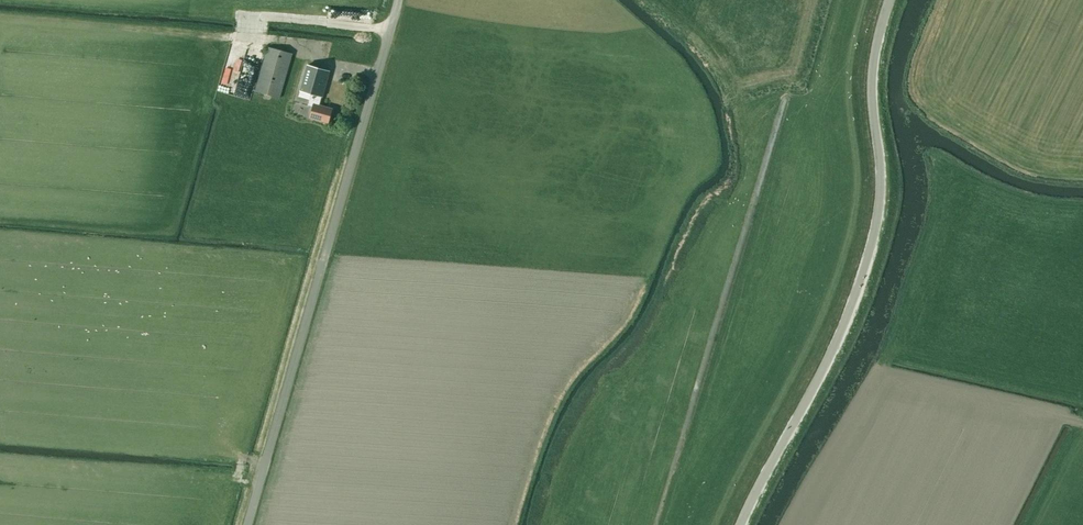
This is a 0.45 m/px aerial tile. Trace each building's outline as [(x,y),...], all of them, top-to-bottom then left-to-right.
[(292,53),(267,46),(255,90),(280,97),(292,53)] [(312,106),(309,117),(328,123),(332,108),(318,104),(321,96),(322,96),(329,71),(307,65),(300,90),(311,93),(308,105),(312,106)]
